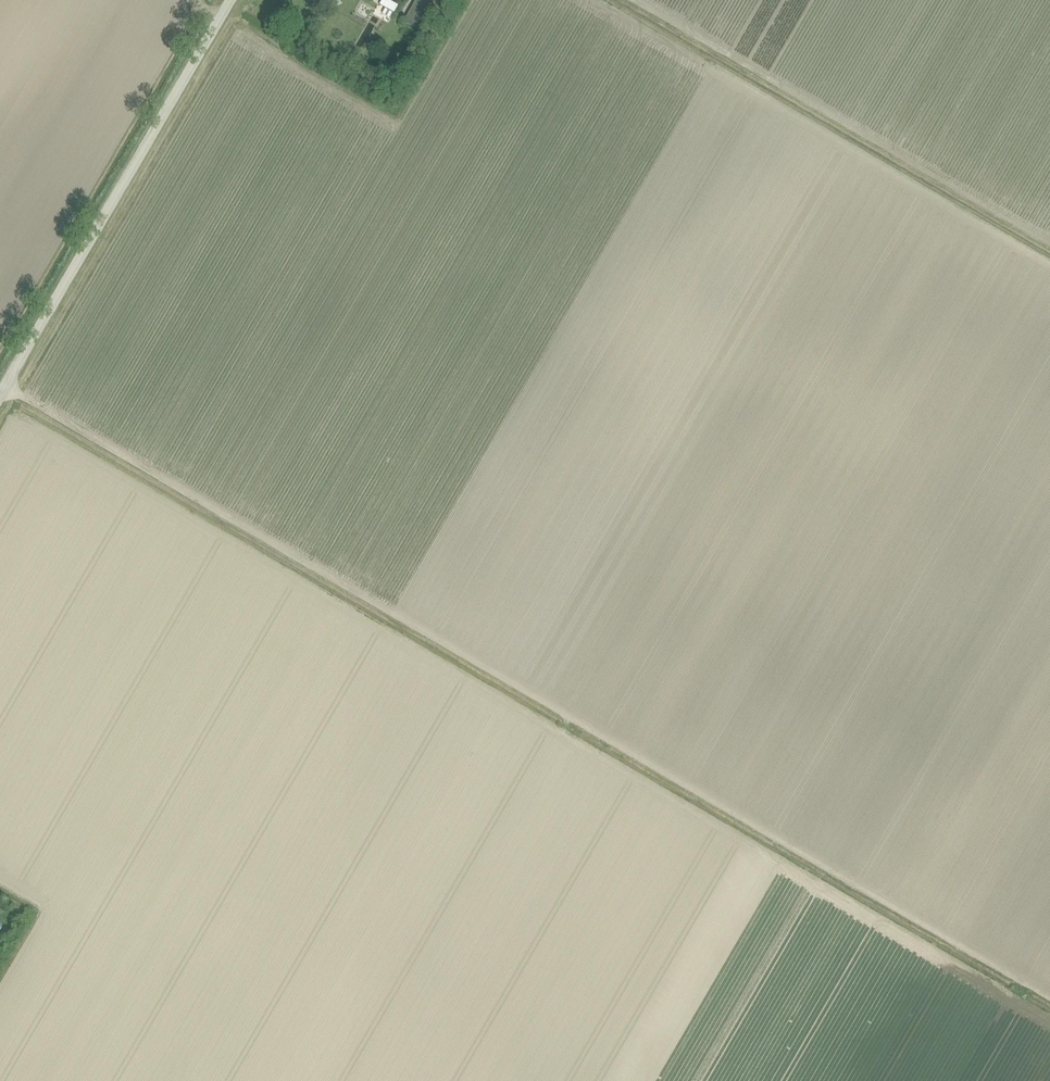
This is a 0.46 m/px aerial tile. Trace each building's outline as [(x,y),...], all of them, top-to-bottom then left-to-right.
[(404,24),(427,37),(448,0),(418,0),(404,24)]
